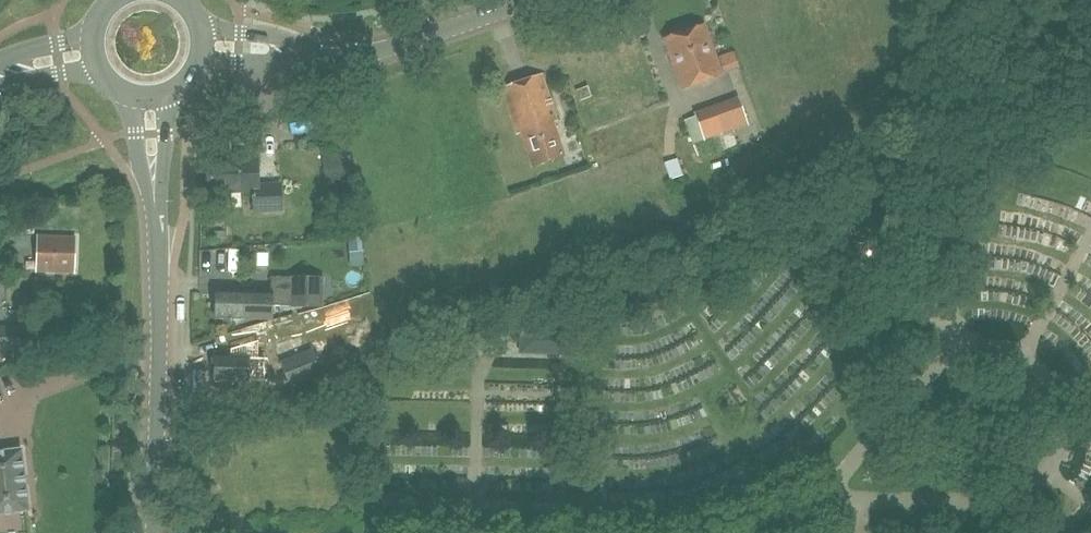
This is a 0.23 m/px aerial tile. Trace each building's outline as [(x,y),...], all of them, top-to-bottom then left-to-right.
[(682,88),(721,74),(703,25),(665,39),(682,88)] [(724,72),(738,67),(733,52),(718,57),(724,72)] [(564,156),(553,123),(558,121),(542,74),(501,88),(517,135),(522,133),(533,166),(564,156)] [(588,85),(576,90),(580,100),(592,96),(588,85)] [(704,140),(748,124),(738,97),(694,112),(704,140)] [(259,185),(258,152),(238,153),(238,159),(208,161),(209,193),(253,191),(254,212),(281,211),(280,184),(259,185)] [(352,182),(348,155),(323,158),(326,185),(352,182)] [(74,273),(75,236),(38,235),(37,271),(74,273)] [(320,306),(321,278),(271,277),(270,293),(250,292),(216,292),(216,318),(271,320),(272,305),(320,306)] [(22,357),(23,351),(34,351),(35,327),(0,326),(0,358),(12,359),(12,357),(22,357)] [(575,355),(576,329),(520,327),(519,354),(575,355)] [(290,387),(323,374),(312,347),(280,361),(290,387)] [(265,388),(266,360),(249,359),(249,358),(214,357),(214,380),(235,381),(235,386),(265,388)] [(21,449),(0,452),(0,514),(28,510),(21,449)]
